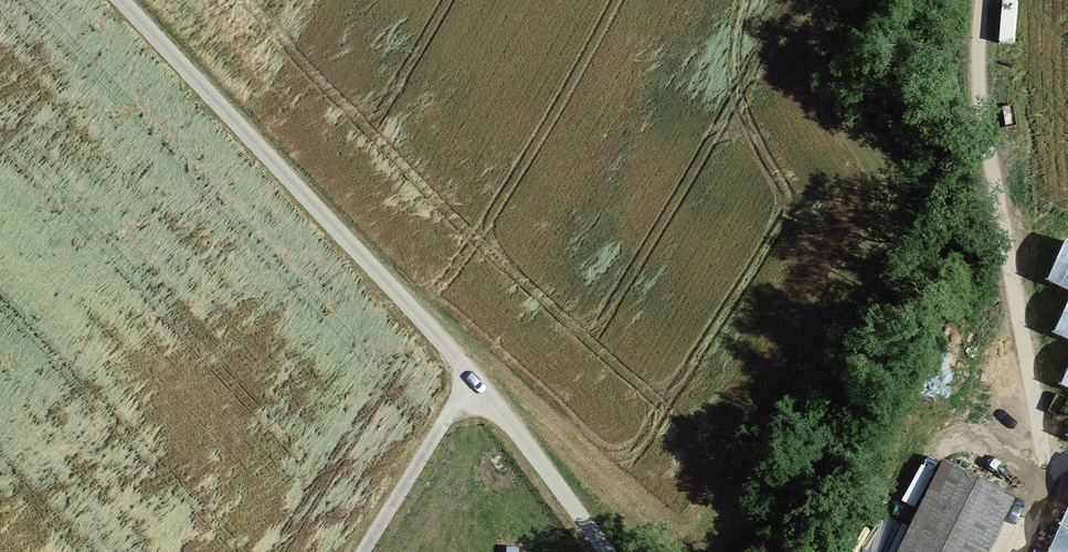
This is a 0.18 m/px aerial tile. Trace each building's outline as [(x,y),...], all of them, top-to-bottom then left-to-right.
[(1066,242),(1049,280),(1067,289),(1067,243),(1066,242)] [(1054,333),(1067,339),(1067,303),(1054,333)] [(1015,498),(947,463),(900,551),(987,551),(1015,498)] [(1046,551),(1067,551),(1067,504),(1046,551)]
